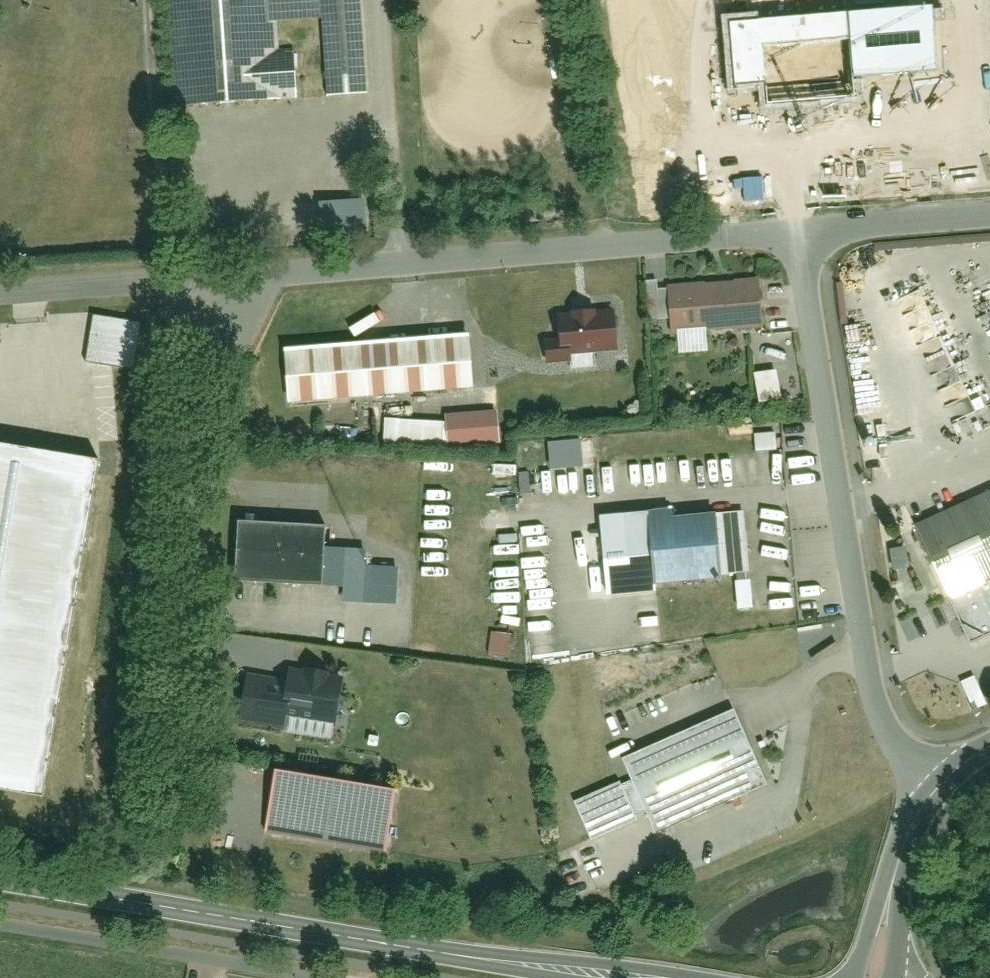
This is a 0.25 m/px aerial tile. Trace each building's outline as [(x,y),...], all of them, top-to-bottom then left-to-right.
[(176,109),(280,102),(280,99),(310,97),(307,47),(277,49),(275,27),(322,24),(327,97),(372,94),(365,0),(168,0),(176,109)] [(758,329),(755,281),(704,287),(707,333),(758,329)] [(667,338),(707,333),(704,287),(663,291),(667,338)] [(613,308),(548,314),(550,339),(539,341),(542,362),(567,360),(567,351),(617,347),(613,308)] [(86,363),(133,369),(140,322),(93,316),(86,363)] [(481,334),(284,351),(290,407),(485,387),(481,334)] [(499,417),(450,421),(452,448),(501,445),(499,417)] [(41,791),(98,464),(0,447),(0,784),(41,791)] [(989,630),(989,487),(915,524),(972,639),(989,630)] [(671,510),(599,517),(606,593),(656,589),(655,581),(738,573),(741,608),(751,607),(742,514),(672,521),(671,510)] [(338,525),(249,522),(247,584),(336,586),(338,525)] [(291,681),(252,676),(244,722),(285,728),(287,716),(338,724),(345,678),(293,671),(291,681)] [(655,832),(766,785),(734,711),(622,759),(632,782),(622,786),(621,783),(575,802),(591,840),(638,820),(634,812),(645,807),(655,832)] [(397,795),(277,775),(267,832),(386,851),(397,795)]
